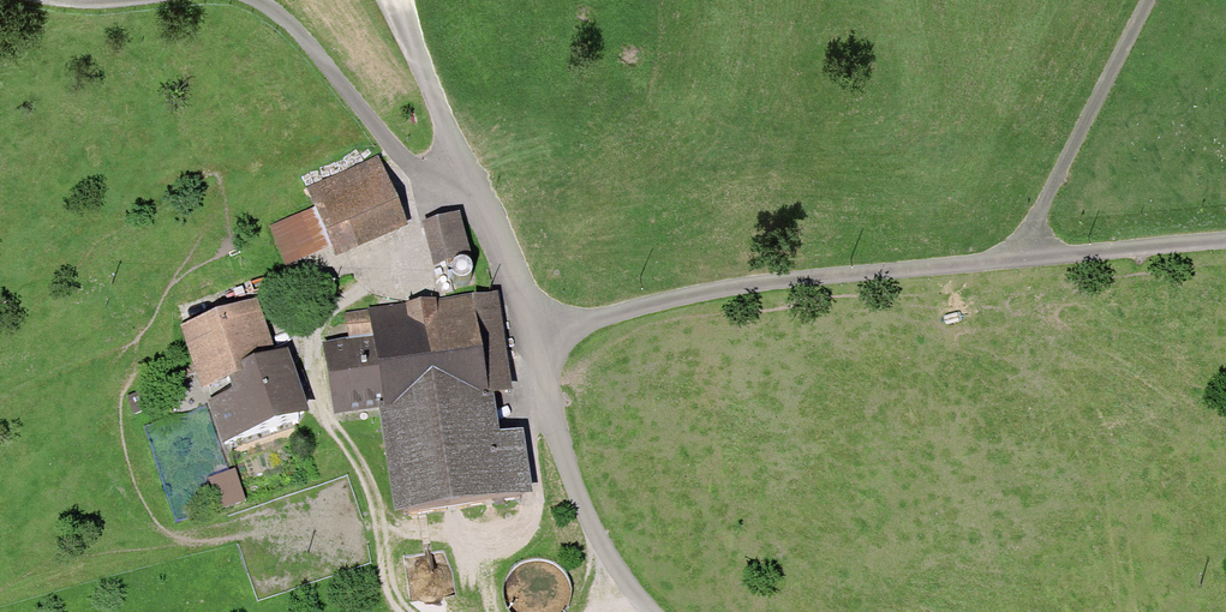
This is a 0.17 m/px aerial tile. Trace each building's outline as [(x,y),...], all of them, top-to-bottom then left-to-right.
[(409,223),(379,155),(307,187),(315,206),(332,245),(337,255),(409,223)] [(315,206),(269,226),(286,265),(332,245),(315,206)] [(459,209),(419,219),(430,264),(470,254),(459,209)] [(512,387),(499,291),(438,300),(437,296),(405,300),(406,304),(345,312),(349,338),(323,342),(333,414),(379,407),(393,511),(533,491),(524,426),(500,429),(494,389),(512,387)] [(180,323),(202,386),(244,371),(241,361),(275,349),(256,296),(180,323)] [(311,410),(288,345),(275,349),(241,361),(244,371),(202,386),(223,442),(311,410)] [(148,407),(141,389),(125,396),(133,414),(148,407)] [(235,468),(207,478),(218,509),(245,499),(235,468)]
